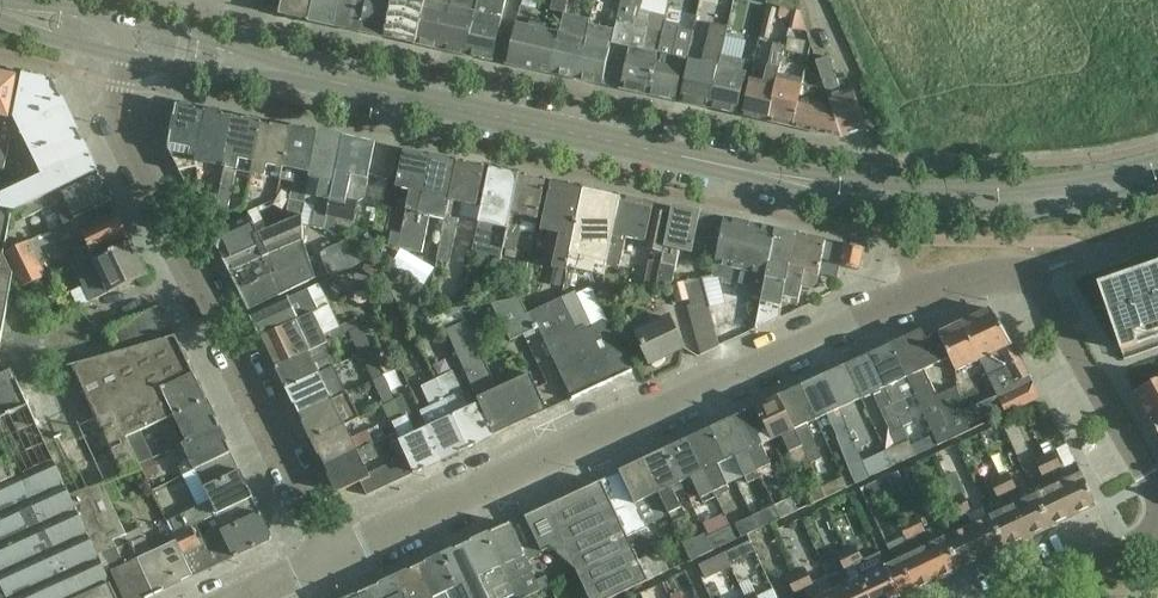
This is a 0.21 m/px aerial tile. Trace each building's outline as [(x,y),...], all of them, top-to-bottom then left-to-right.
[(280,15),(309,22),(314,0),(283,0),(280,15)] [(309,22),(335,27),(341,0),(314,0),(309,22)] [(335,27),(360,33),(367,0),(341,0),(335,27)] [(360,33),(386,38),(394,0),(367,0),(360,33)] [(386,38),(415,45),(425,0),(394,0),(386,38)] [(415,45),(441,50),(452,0),(425,0),(415,45)] [(441,50),(466,56),(479,0),(452,0),(441,50)] [(466,56),(492,61),(506,0),(479,0),(466,56)] [(550,10),(564,14),(567,0),(553,0),(550,10)] [(622,90),(630,49),(657,55),(665,23),(666,17),(650,14),(648,22),(637,19),(642,0),(622,0),(615,30),(611,45),(603,85),(622,90)] [(793,11),(790,30),(807,33),(802,12),(793,11)] [(560,34),(551,74),(577,80),(586,39),(590,20),(564,14),(560,34)] [(516,24),(512,41),(507,65),(551,74),(560,34),(545,31),(547,23),(531,20),(529,27),(516,24)] [(649,95),(676,101),(686,57),(688,57),(693,31),(678,28),(679,26),(665,23),(657,55),(649,95)] [(602,43),(586,39),(577,80),(603,85),(611,45),(615,30),(605,28),(602,43)] [(727,31),(714,28),(706,66),(690,62),(681,103),(710,109),(722,57),(727,31)] [(786,47),(774,44),(769,68),(766,83),(750,79),(742,116),(769,122),(779,76),(782,65),(786,47)] [(657,55),(630,49),(622,90),(649,95),(657,55)] [(749,63),(722,57),(710,109),(738,115),(747,75),(749,63)] [(816,62),(825,90),(831,106),(841,138),(866,130),(853,89),(850,90),(846,78),(836,81),(829,58),(816,62)] [(4,171),(10,141),(15,116),(9,118),(18,77),(4,74),(3,69),(0,68),(0,170),(4,171)] [(19,96),(15,116),(10,141),(23,134),(43,176),(0,196),(0,208),(13,210),(20,208),(62,188),(98,171),(55,82),(51,78),(24,73),(19,96)] [(792,79),(779,76),(769,122),(793,127),(802,84),(803,81),(792,79)] [(808,86),(802,84),(793,127),(841,138),(831,106),(825,90),(808,86)] [(184,103),(178,106),(169,149),(173,157),(194,161),(203,111),(196,110),(193,105),(193,104),(184,102),(184,103)] [(212,108),(207,112),(203,111),(194,161),(223,167),(232,117),(224,116),(221,111),(221,110),(212,108)] [(250,117),(245,120),(232,117),(223,167),(217,195),(212,223),(214,223),(227,217),(238,170),(250,173),(260,123),(261,123),(258,119),(259,118),(250,116),(250,117)] [(273,126),(261,123),(260,123),(250,173),(279,179),(289,129),(290,130),(287,124),(278,122),(273,126)] [(292,125),(291,130),(290,130),(289,129),(279,179),(279,180),(292,183),(289,198),(291,198),(286,224),(302,217),(305,201),(307,190),(318,131),(292,125)] [(307,190),(305,201),(317,204),(312,228),(325,231),(325,230),(327,216),(329,206),(343,137),(318,131),(307,190)] [(329,206),(327,216),(336,218),(352,222),(354,222),(358,202),(364,198),(368,176),(375,144),(343,137),(329,206)] [(375,144),(368,176),(392,181),(399,149),(398,149),(379,145),(375,144)] [(404,150),(399,173),(396,188),(412,192),(408,209),(415,211),(416,205),(422,206),(433,156),(404,150)] [(459,161),(433,156),(422,206),(416,205),(415,211),(408,209),(404,226),(416,229),(411,250),(424,253),(431,216),(446,219),(459,161)] [(486,167),(459,161),(446,219),(443,233),(438,261),(451,263),(456,236),(463,204),(477,207),(481,190),(486,167)] [(491,168),(486,191),(473,252),(484,255),(502,258),(503,256),(519,174),(491,168)] [(547,180),(519,174),(503,256),(505,256),(505,257),(516,260),(518,254),(522,232),(535,234),(539,221),(547,180)] [(112,202),(100,176),(64,193),(62,188),(20,208),(25,218),(55,204),(65,224),(112,202)] [(212,223),(217,195),(200,193),(198,176),(184,180),(206,225),(212,223)] [(552,181),(547,204),(541,231),(542,231),(543,223),(561,227),(552,269),(567,272),(567,268),(585,188),(552,181)] [(622,197),(585,188),(567,268),(605,277),(607,265),(622,197)] [(654,204),(622,197),(607,265),(621,268),(626,243),(623,242),(624,239),(645,243),(646,244),(653,211),(654,204)] [(663,254),(656,284),(672,283),(679,251),(695,254),(698,242),(718,247),(724,218),(715,216),(701,213),(700,213),(673,208),(671,215),(663,254)] [(671,215),(653,211),(646,244),(645,243),(644,250),(663,254),(671,215)] [(129,238),(118,215),(82,232),(88,244),(81,247),(80,245),(65,252),(71,266),(129,238)] [(259,232),(250,215),(211,234),(220,252),(259,232)] [(325,230),(325,231),(333,235),(336,218),(327,216),(325,230)] [(259,232),(220,252),(227,266),(231,273),(302,242),(302,217),(286,224),(259,234),(259,232)] [(718,247),(711,279),(713,280),(714,278),(723,280),(723,284),(731,286),(735,270),(749,273),(747,286),(763,290),(766,276),(776,229),(724,218),(718,247)] [(392,233),(389,245),(411,250),(416,229),(404,226),(402,235),(392,233)] [(776,229),(766,276),(763,290),(756,329),(757,329),(758,324),(765,326),(779,319),(782,304),(797,234),(776,229)] [(782,304),(798,307),(802,286),(813,288),(817,285),(819,275),(837,280),(840,267),(845,244),(797,234),(782,304)] [(3,255),(14,276),(21,290),(47,277),(30,242),(3,255)] [(131,242),(110,252),(75,269),(84,288),(72,293),(79,308),(89,303),(121,288),(147,275),(147,274),(146,275),(131,244),(132,243),(131,242)] [(302,242),(231,273),(246,304),(249,311),(271,300),(316,278),(302,242)] [(369,260),(344,242),(320,254),(332,278),(369,260)] [(864,248),(845,244),(840,267),(860,271),(864,248)] [(1098,285),(1118,342),(1121,351),(1124,360),(1157,348),(1157,264),(1134,273),(1098,285)] [(706,295),(702,280),(683,282),(687,301),(701,356),(720,347),(706,295)] [(575,292),(562,298),(576,327),(584,323),(587,331),(592,329),(575,292)] [(290,297),(273,305),(251,316),(262,337),(312,312),(308,303),(296,310),(290,297)] [(573,400),(603,386),(633,372),(623,350),(608,321),(592,329),(587,331),(584,323),(576,327),(562,298),(528,315),(521,299),(491,304),(511,341),(539,329),(573,400)] [(980,360),(1007,415),(1041,398),(1034,383),(992,310),(963,323),(980,360)] [(312,312),(262,337),(277,367),(336,339),(351,331),(348,323),(324,334),(313,312),(312,312)] [(631,320),(641,342),(651,363),(683,348),(669,317),(654,325),(648,312),(631,320)] [(446,331),(480,404),(495,436),(548,411),(530,374),(497,389),(466,321),(446,331)] [(939,335),(951,360),(956,371),(980,360),(963,323),(939,334),(939,335)] [(371,349),(361,327),(360,327),(351,331),(361,354),(371,349)] [(893,345),(916,395),(939,447),(971,432),(969,425),(964,411),(957,387),(937,396),(926,371),(951,360),(939,335),(925,341),(921,332),(893,345)] [(336,339),(277,367),(287,389),(321,373),(317,365),(342,353),(336,339)] [(916,395),(893,345),(870,356),(904,428),(913,424),(906,410),(909,409),(905,400),(916,395)] [(371,349),(361,354),(373,381),(384,376),(371,349)] [(904,428),(870,356),(847,367),(862,400),(873,395),(891,434),(904,428)] [(348,393),(334,366),(321,373),(287,389),(300,415),(348,393)] [(862,400),(847,367),(825,377),(858,450),(873,443),(855,403),(862,400)] [(470,408),(454,372),(437,380),(470,448),(495,436),(480,404),(470,408)] [(395,401),(384,376),(373,381),(385,406),(395,402),(396,401),(395,401)] [(858,450),(825,377),(802,388),(818,421),(828,417),(833,428),(856,485),(871,478),(863,460),(862,460),(858,450)] [(1155,381),(1134,392),(1149,418),(1157,413),(1157,379),(1155,381)] [(470,448),(437,380),(422,387),(431,407),(421,412),(428,428),(443,460),(470,448)] [(818,421),(802,388),(780,398),(808,460),(811,465),(823,459),(813,438),(808,426),(818,421)] [(360,419),(348,393),(300,415),(313,441),(345,426),(360,419)] [(416,433),(413,426),(408,416),(412,415),(403,397),(395,401),(396,401),(395,402),(402,418),(391,423),(407,457),(415,474),(443,460),(428,428),(416,433)] [(808,460),(780,398),(757,408),(773,443),(783,438),(796,466),(808,460)] [(219,427),(206,399),(174,414),(175,416),(185,438),(180,440),(183,445),(219,427)] [(992,399),(964,411),(969,425),(999,414),(992,399)] [(773,443),(757,408),(735,419),(762,478),(775,473),(763,448),(773,443)] [(1149,418),(1157,433),(1157,413),(1149,418)] [(762,478),(735,419),(712,430),(727,464),(737,460),(748,484),(762,478)] [(350,437),(345,426),(313,441),(326,467),(373,444),(383,440),(376,424),(350,437)] [(232,453),(219,427),(183,445),(175,449),(181,463),(178,465),(184,476),(196,470),(232,453)] [(727,464),(712,430),(689,440),(719,502),(732,496),(719,468),(727,464)] [(154,458),(142,432),(126,440),(139,466),(154,458)] [(719,502),(689,440),(668,450),(684,485),(694,480),(707,508),(719,502)] [(917,456),(910,441),(887,451),(894,467),(917,456)] [(1054,474),(1063,470),(1049,442),(1041,446),(1045,456),(1054,474)] [(380,458),(373,444),(326,467),(338,493),(361,483),(370,478),(368,475),(364,465),(380,458)] [(684,485),(668,450),(644,462),(670,517),(673,523),(686,518),(673,490),(684,485)] [(894,467),(887,451),(886,450),(863,460),(871,478),(894,467)] [(205,488),(211,501),(171,520),(178,534),(190,528),(214,516),(253,498),(232,453),(196,470),(205,488)] [(1054,474),(1045,456),(1036,461),(1044,478),(1054,474)] [(415,474),(407,457),(368,475),(370,478),(361,483),(367,496),(415,474)] [(52,461),(19,476),(65,577),(67,577),(77,597),(80,597),(82,597),(118,597),(108,576),(113,574),(123,569),(111,543),(125,536),(109,503),(100,485),(70,497),(52,461)] [(644,462),(620,472),(601,481),(628,538),(670,517),(644,462)] [(919,486),(910,466),(888,477),(895,492),(908,520),(938,581),(960,570),(945,538),(941,530),(939,525),(926,532),(915,508),(920,506),(920,507),(929,503),(920,485),(919,486)] [(1097,506),(1082,473),(1058,484),(1074,517),(1097,506)] [(1008,496),(1018,491),(1011,475),(1001,480),(1008,496)] [(19,476),(0,485),(0,597),(77,597),(67,577),(65,577),(19,476)] [(895,492),(888,477),(866,488),(872,503),(895,492)] [(843,478),(822,488),(826,498),(848,488),(843,478)] [(1008,496),(1001,480),(992,484),(999,500),(1008,496)] [(628,538),(601,481),(525,517),(542,552),(552,548),(576,570),(589,597),(613,597),(648,581),(628,538)] [(100,485),(109,503),(118,499),(110,482),(100,485)] [(1074,517),(1058,484),(1036,495),(1051,527),(1074,517)] [(821,486),(803,495),(809,507),(826,498),(822,488),(821,486)] [(964,495),(955,500),(962,516),(971,511),(964,495)] [(1051,527),(1036,495),(1013,506),(1028,538),(1051,527)] [(218,535),(230,560),(269,542),(271,536),(253,498),(214,516),(222,533),(218,535)] [(775,507),(780,520),(799,511),(793,498),(775,507)] [(945,504),(952,520),(962,516),(955,500),(945,504)] [(1028,538),(1013,506),(990,517),(1006,549),(1028,538)] [(769,509),(751,518),(757,531),(775,522),(769,509)] [(190,528),(178,534),(172,536),(176,544),(182,557),(192,577),(193,577),(194,577),(230,560),(218,535),(222,533),(214,516),(190,528)] [(510,524),(487,535),(515,595),(516,597),(527,597),(551,586),(548,579),(538,584),(532,572),(521,577),(520,573),(522,572),(517,562),(525,558),(527,562),(543,555),(542,552),(525,517),(510,524)] [(1006,549),(990,517),(968,527),(983,560),(1006,549)] [(757,531),(751,518),(733,526),(739,539),(757,531)] [(886,566),(887,567),(901,597),(902,597),(938,581),(908,520),(900,525),(905,537),(891,544),(899,560),(886,566)] [(731,527),(708,537),(715,551),(737,540),(731,527)] [(983,560),(968,527),(945,538),(960,570),(983,560)] [(192,577),(182,557),(176,544),(151,556),(139,530),(125,536),(154,595),(192,577)] [(487,535),(463,546),(480,579),(489,597),(508,597),(515,595),(487,535)] [(125,536),(111,543),(123,569),(113,574),(124,597),(148,597),(154,595),(125,536)] [(707,536),(693,543),(700,558),(715,551),(708,537),(708,538),(707,536)] [(751,542),(726,554),(732,567),(757,555),(751,542)] [(856,545),(847,550),(870,597),(901,597),(887,567),(870,575),(856,545)] [(463,546),(441,556),(457,590),(463,587),(468,597),(489,597),(480,579),(463,546)] [(847,550),(838,554),(845,570),(830,578),(835,591),(839,597),(870,597),(847,550)] [(732,567),(726,554),(699,566),(706,580),(732,567)] [(457,590),(441,556),(419,567),(433,597),(460,597),(457,590)] [(419,567),(395,578),(405,597),(433,597),(419,567)] [(806,569),(796,574),(805,591),(808,597),(839,597),(835,591),(821,597),(816,586),(814,586),(806,569)] [(805,591),(796,574),(787,578),(795,596),(805,591)] [(395,578),(369,590),(373,597),(405,597),(395,578)] [(369,590),(352,597),(373,597),(369,590)]
